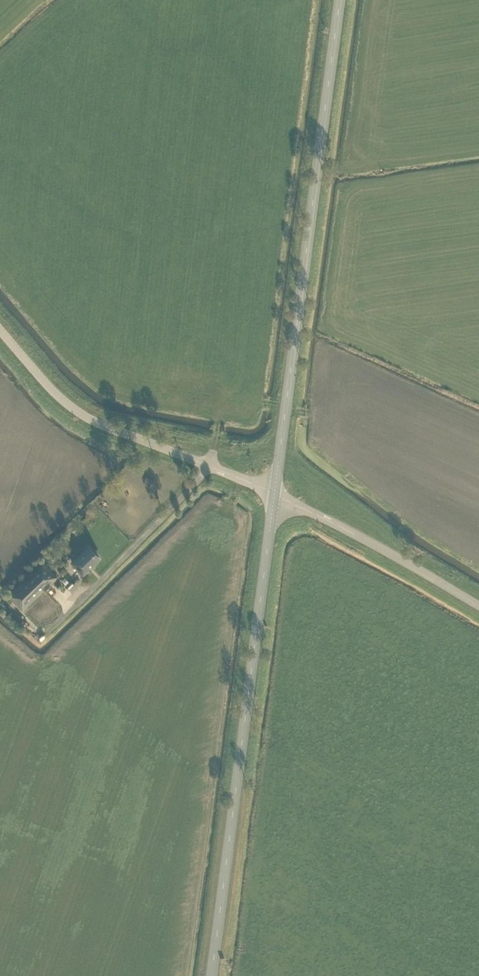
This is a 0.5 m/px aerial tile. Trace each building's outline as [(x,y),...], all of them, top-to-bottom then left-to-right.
[(88,546),(72,562),(84,575),(100,558),(88,546)] [(9,596),(23,610),(58,577),(44,562),(9,596)]
